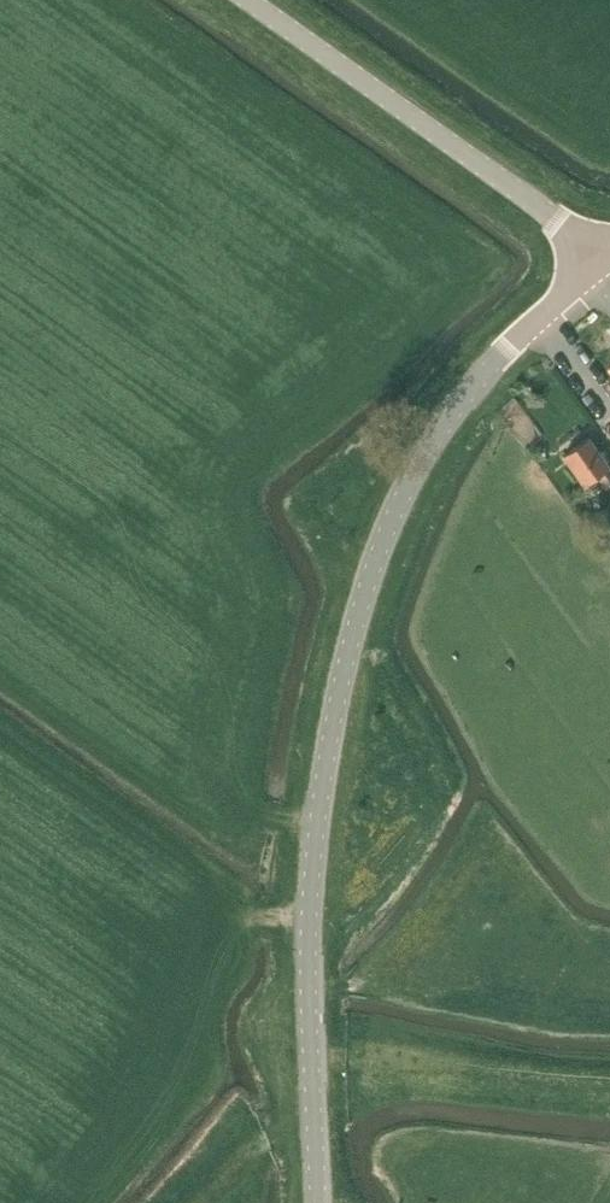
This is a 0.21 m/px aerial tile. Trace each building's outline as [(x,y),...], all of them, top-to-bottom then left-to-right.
[(586,485),(599,475),(608,487),(609,486),(609,466),(589,437),(564,455),(586,485)]
